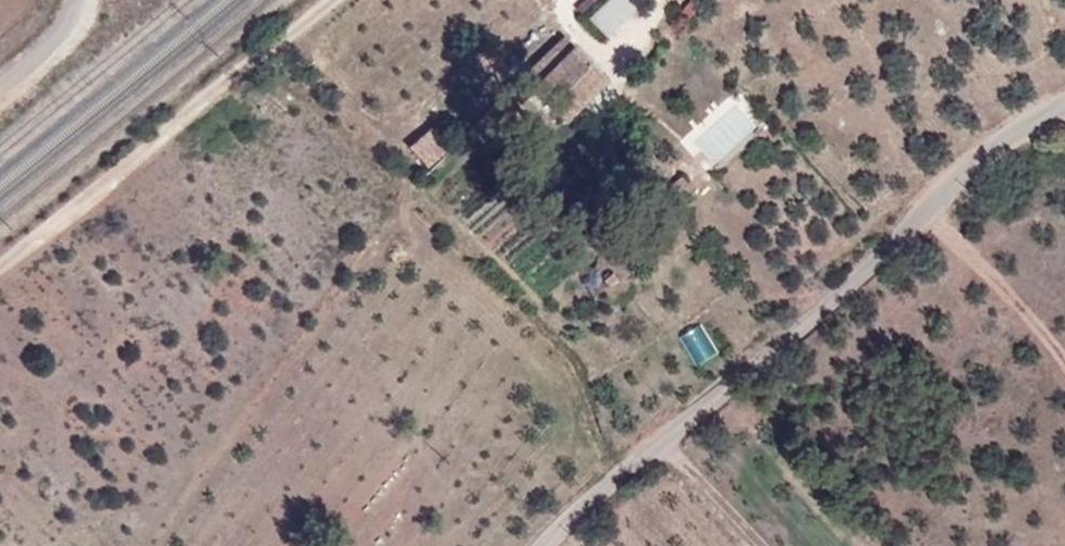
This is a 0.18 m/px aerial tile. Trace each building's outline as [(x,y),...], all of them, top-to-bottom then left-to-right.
[(592,13),(609,31),(640,4),(636,0),(607,0),(592,13)] [(563,119),(605,77),(563,34),(469,128),(480,140),(532,89),(563,119)]
